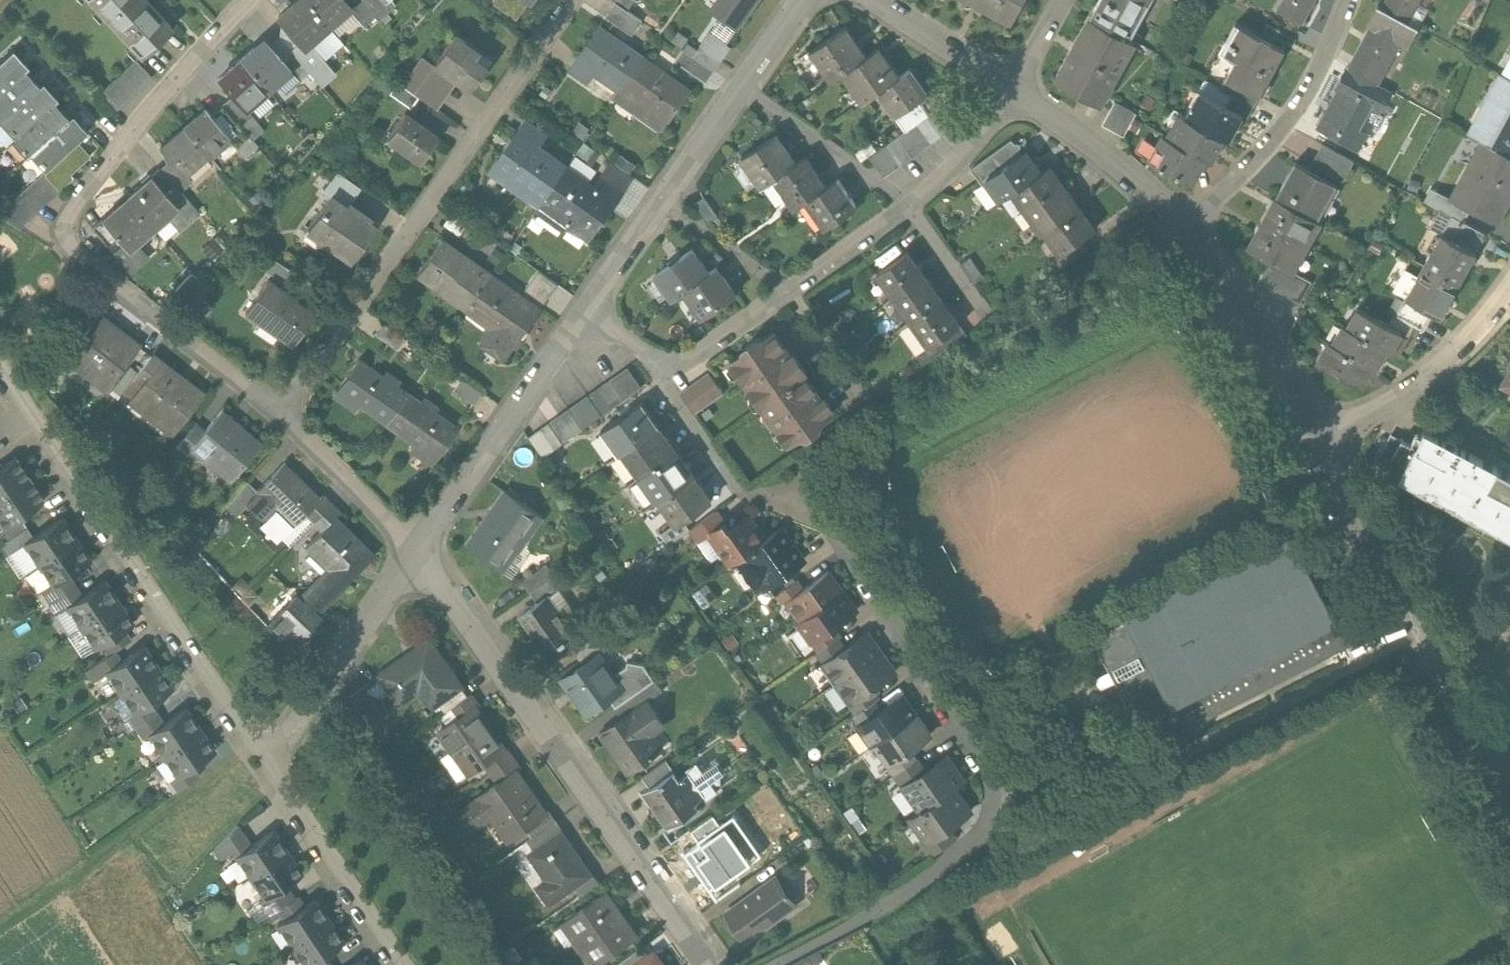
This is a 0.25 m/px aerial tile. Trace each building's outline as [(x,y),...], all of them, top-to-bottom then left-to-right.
[(140,56),(139,57),(141,58),(173,29),(171,27),(170,28),(144,0),(88,0),(140,56)] [(328,27),(305,0),(303,0),(281,19),(291,31),(302,43),(291,52),(322,87),(335,76),(321,60),(308,45),(328,27)] [(328,27),(329,28),(350,10),(350,9),(343,0),(305,0),(328,27)] [(350,9),(350,10),(357,18),(365,27),(377,17),(369,8),(363,0),(343,0),(350,9)] [(381,0),(378,0),(369,8),(377,17),(387,8),(381,0)] [(496,5),(517,19),(529,0),(499,0),(496,5)] [(628,12),(636,0),(611,0),(617,4),(628,12)] [(709,11),(736,29),(757,0),(717,0),(709,11)] [(1011,25),(1018,12),(1020,12),(1026,0),(965,0),(1011,25)] [(1152,0),(1100,0),(1090,18),(1130,40),(1131,38),(1126,35),(1135,18),(1140,21),(1152,0)] [(1278,12),(1300,24),(1309,9),(1307,7),(1311,0),(1285,0),(1278,12)] [(1382,10),(1408,24),(1419,3),(1421,0),(1387,0),(1382,10)] [(1408,24),(1419,30),(1431,9),(1419,3),(1408,24)] [(628,12),(617,4),(608,18),(634,36),(643,23),(628,12)] [(1350,69),(1378,85),(1400,45),(1409,50),(1419,30),(1408,24),(1382,10),(1378,8),(1367,27),(1371,29),(1350,69)] [(357,18),(350,10),(329,28),(336,36),(357,18)] [(1135,42),(1130,40),(1090,18),(1056,80),(1100,105),(1135,42)] [(1285,50),(1236,24),(1220,52),(1236,61),(1226,79),(1259,97),(1285,50)] [(846,26),(810,52),(831,82),(843,73),(867,56),(846,26)] [(336,36),(329,28),(328,27),(308,45),(321,60),(341,42),(336,36)] [(619,39),(601,27),(580,58),(578,57),(577,59),(596,72),(622,90),(643,58),(618,40),(619,39)] [(715,27),(709,35),(724,45),(730,37),(715,27)] [(281,40),(291,52),(302,43),(291,31),(281,40)] [(672,43),(682,50),(689,40),(679,33),(672,43)] [(470,45),(456,35),(435,65),(456,79),(471,89),(487,67),(465,52),(470,45)] [(709,35),(700,48),(719,61),(728,48),(724,45),(709,35)] [(689,40),(682,50),(693,58),(700,48),(689,40)] [(290,72),(264,42),(242,62),(267,91),(278,82),(290,72)] [(377,42),(369,51),(379,61),(387,52),(377,42)] [(700,48),(693,58),(712,71),(719,61),(700,48)] [(867,56),(843,73),(864,102),(880,92),(900,77),(879,48),(867,56)] [(686,68),(693,58),(682,50),(674,60),(686,68)] [(11,51),(0,61),(0,93),(21,73),(27,68),(23,64),(22,65),(11,54),(13,52),(11,51)] [(443,97),(456,79),(435,65),(423,56),(410,74),(443,97)] [(668,76),(643,58),(622,90),(621,90),(667,122),(688,92),(668,77),(668,76)] [(712,71),(693,58),(686,68),(705,82),(712,71)] [(596,72),(577,59),(569,69),(588,82),(596,72)] [(152,78),(136,61),(100,93),(116,111),(152,78)] [(234,98),(245,111),(246,110),(267,91),(242,62),(220,81),(234,98)] [(1336,92),(1315,129),(1359,152),(1368,135),(1359,130),(1370,110),(1379,115),(1391,92),(1378,85),(1378,86),(1349,70),(1346,68),(1334,91),(1336,92)] [(900,77),(880,92),(896,115),(918,100),(928,93),(927,91),(911,69),(900,77)] [(435,109),(443,97),(410,74),(406,71),(398,83),(419,98),(435,109)] [(298,81),(290,72),(278,82),(286,91),(298,81)] [(21,73),(0,93),(0,122),(1,121),(39,87),(35,83),(33,86),(21,73)] [(1500,75),(1468,136),(1483,144),(1483,143),(1509,157),(1509,80),(1500,75)] [(1259,97),(1226,79),(1220,89),(1232,96),(1253,108),(1259,97)] [(341,82),(333,90),(345,103),(353,96),(341,82)] [(928,93),(918,100),(929,115),(936,110),(946,103),(952,99),(940,82),(927,91),(928,93)] [(411,109),(419,98),(398,83),(390,95),(411,109)] [(40,86),(39,87),(1,121),(16,137),(52,104),(57,100),(54,97),(51,99),(40,86)] [(1202,92),(1188,117),(1225,137),(1224,138),(1229,141),(1243,116),(1243,115),(1226,106),(1202,92)] [(1232,96),(1226,106),(1243,115),(1243,116),(1247,119),(1253,108),(1232,96)] [(240,127),(252,117),(246,110),(245,111),(234,98),(224,108),(240,127)] [(929,115),(918,100),(896,115),(907,131),(917,124),(927,117),(929,115)] [(1137,113),(1116,101),(1105,122),(1125,134),(1137,113)] [(936,110),(950,129),(960,122),(946,103),(936,110)] [(63,117),(52,104),(16,137),(13,141),(28,157),(31,153),(69,119),(66,115),(63,117)] [(211,118),(228,138),(240,127),(224,108),(211,118)] [(936,110),(929,115),(927,117),(940,136),(950,129),(936,110)] [(211,118),(205,111),(184,129),(184,130),(207,156),(209,158),(230,140),(228,138),(211,118)] [(1182,114),(1168,137),(1207,159),(1212,161),(1224,138),(1225,137),(1188,117),(1182,114)] [(401,148),(420,162),(437,137),(404,115),(387,139),(388,140),(391,137),(403,145),(401,148)] [(70,117),(69,119),(31,153),(47,171),(77,143),(88,133),(84,129),(83,131),(70,117)] [(252,117),(240,127),(252,141),(264,131),(252,117)] [(930,143),(940,136),(927,117),(917,124),(930,143)] [(16,137),(1,121),(0,122),(0,136),(8,145),(13,141),(16,137)] [(525,122),(518,132),(539,147),(546,137),(525,122)] [(572,132),(583,139),(590,129),(579,122),(572,132)] [(920,150),(930,143),(917,124),(907,131),(920,150)] [(240,127),(228,138),(230,140),(246,158),(258,147),(252,141),(240,127)] [(172,161),(184,175),(207,156),(184,130),(162,149),(172,161)] [(911,157),(920,150),(907,131),(897,138),(911,157)] [(539,147),(518,132),(490,172),(539,207),(567,167),(539,147)] [(778,177),(796,164),(776,135),(744,158),(764,187),(778,177)] [(1194,182),(1207,159),(1168,137),(1164,135),(1151,159),(1194,182)] [(901,164),(911,157),(897,138),(887,145),(901,164)] [(986,180),(1022,155),(1020,152),(1022,145),(1014,144),(1012,140),(971,169),(982,185),(987,181),(986,180)] [(869,158),(877,152),(870,141),(855,152),(862,163),(869,158)] [(584,142),(577,153),(594,165),(602,154),(584,142)] [(42,175),(58,193),(72,179),(70,176),(91,158),(77,143),(47,171),(42,175)] [(1498,226),(1509,205),(1509,157),(1483,143),(1483,144),(1452,201),(1471,211),(1498,226)] [(891,171),(901,164),(887,145),(877,152),(891,171)] [(1326,148),(1315,168),(1337,179),(1347,160),(1326,148)] [(891,171),(877,152),(869,158),(882,177),(891,171)] [(1041,173),(1026,152),(1022,155),(986,180),(987,181),(1001,201),(1013,192),(1041,173)] [(622,154),(616,163),(631,174),(637,165),(622,154)] [(795,209),(810,198),(828,185),(807,156),(796,164),(778,177),(789,193),(786,195),(795,209)] [(174,185),(180,193),(192,183),(184,175),(172,161),(161,170),(174,185)] [(633,179),(611,163),(595,186),(608,195),(617,202),(633,179)] [(1276,198),(1318,221),(1337,187),(1295,164),(1276,198)] [(595,186),(567,167),(539,207),(537,210),(564,231),(567,226),(589,241),(611,209),(603,203),(608,195),(595,186)] [(1041,173),(1013,192),(1024,209),(1028,214),(1064,188),(1049,167),(1041,173)] [(165,192),(174,185),(161,170),(152,178),(165,192)] [(330,198),(345,209),(348,205),(347,205),(359,187),(338,173),(325,192),(331,197),(330,198)] [(27,188),(44,206),(58,193),(42,175),(27,188)] [(786,195),(789,193),(778,177),(764,187),(775,203),(786,195)] [(165,192),(152,178),(128,199),(154,229),(167,218),(178,208),(165,192)] [(839,178),(828,185),(810,198),(828,224),(825,227),(826,228),(858,205),(839,178)] [(178,208),(167,218),(175,227),(178,231),(199,214),(180,193),(174,185),(165,192),(178,208)] [(19,196),(35,214),(44,206),(27,188),(19,196)] [(1064,188),(1028,214),(1043,235),(1044,234),(1079,210),(1064,188)] [(1471,211),(1452,201),(1432,190),(1426,202),(1439,209),(1465,223),(1471,211)] [(1024,209),(1013,192),(1001,201),(1013,217),(1024,209)] [(10,204),(26,222),(35,214),(19,196),(10,204)] [(136,244),(154,229),(128,199),(127,198),(102,220),(118,238),(124,245),(114,253),(130,272),(147,257),(136,244)] [(345,209),(330,198),(306,232),(322,244),(324,241),(350,258),(372,228),(366,223),(368,220),(348,205),(345,209)] [(1262,223),(1307,247),(1320,222),(1318,221),(1276,198),(1262,223)] [(704,200),(694,206),(708,226),(718,219),(704,200)] [(26,222),(10,204),(7,207),(0,213),(0,214),(6,221),(19,228),(26,222)] [(1458,238),(1465,224),(1465,223),(1439,209),(1429,226),(1439,231),(1440,228),(1458,238)] [(1079,210),(1044,234),(1059,254),(1080,239),(1093,230),(1079,210)] [(452,211),(443,224),(460,236),(469,223),(452,211)] [(167,218),(154,229),(162,238),(175,227),(167,218)] [(108,247),(118,238),(102,220),(92,229),(108,247)] [(1293,272),(1307,247),(1262,223),(1248,249),(1269,260),(1280,266),(1291,272),(1293,273),(1293,272)] [(1477,253),(1487,236),(1465,224),(1458,238),(1455,242),(1477,253)] [(1460,286),(1477,253),(1455,242),(1442,234),(1424,266),(1460,286)] [(214,238),(202,250),(213,260),(225,248),(214,238)] [(1080,239),(1059,254),(1066,265),(1087,250),(1080,239)] [(492,275),(443,241),(418,277),(466,311),(469,307),(490,277),(492,275)] [(509,251),(497,242),(488,256),(499,264),(509,251)] [(674,298),(685,291),(709,274),(693,252),(658,276),(674,298)] [(877,274),(894,298),(924,277),(907,253),(877,274)] [(264,270),(286,285),(294,274),(271,258),(264,270)] [(969,258),(960,265),(973,284),(983,277),(969,258)] [(1280,266),(1269,260),(1258,280),(1269,286),(1280,266)] [(1280,266),(1269,286),(1279,292),(1291,272),(1280,266)] [(1442,318),(1460,286),(1424,266),(1417,278),(1406,272),(1396,291),(1407,297),(1406,298),(1433,313),(1442,318)] [(715,269),(709,274),(685,291),(703,317),(735,295),(723,279),(722,280),(715,269)] [(537,271),(524,290),(544,303),(557,285),(537,271)] [(1293,273),(1291,272),(1279,292),(1290,298),(1302,277),(1293,272),(1293,273)] [(190,274),(175,291),(184,300),(200,282),(190,274)] [(539,311),(490,277),(469,307),(493,323),(492,325),(517,343),(539,311)] [(894,298),(911,323),(942,302),(924,277),(894,298)] [(1312,283),(1302,277),(1290,298),(1301,304),(1312,283)] [(314,313),(267,280),(244,312),(291,346),(314,313)] [(1404,302),(1431,317),(1433,313),(1406,298),(1404,302)] [(959,326),(942,302),(911,323),(929,347),(941,338),(959,326)] [(1396,317),(1415,327),(1425,332),(1433,318),(1431,317),(1404,302),(1396,317)] [(1343,326),(1343,327),(1392,353),(1398,357),(1407,340),(1400,336),(1401,334),(1387,326),(1358,311),(1357,312),(1361,314),(1352,331),(1343,326)] [(1400,336),(1407,340),(1415,327),(1396,317),(1393,315),(1387,326),(1401,334),(1400,336)] [(139,346),(101,317),(76,350),(67,361),(69,362),(100,387),(117,365),(121,369),(139,346)] [(929,347),(911,323),(900,331),(917,356),(929,347)] [(384,324),(377,334),(397,348),(404,338),(384,324)] [(504,360),(517,343),(492,325),(479,343),(504,360)] [(1328,342),(1328,343),(1377,370),(1377,369),(1387,352),(1391,354),(1392,353),(1343,327),(1342,328),(1346,330),(1337,347),(1328,342)] [(806,377),(774,331),(763,340),(756,339),(744,348),(743,354),(730,363),(762,408),(806,377)] [(929,347),(917,356),(924,365),(948,348),(941,338),(929,347)] [(69,362),(67,361),(76,350),(65,342),(50,362),(62,371),(69,362)] [(1318,362),(1317,363),(1361,387),(1362,386),(1362,385),(1371,368),(1376,370),(1377,370),(1328,343),(1327,344),(1332,346),(1322,364),(1318,362)] [(134,378),(143,385),(160,364),(150,356),(134,378)] [(408,394),(359,360),(339,389),(387,423),(408,394)] [(201,394),(161,363),(160,364),(143,385),(130,402),(171,434),(201,394)] [(618,376),(631,395),(641,389),(627,369),(618,376)] [(722,393),(709,375),(680,396),(693,414),(722,393)] [(608,383),(621,402),(631,395),(618,376),(608,383)] [(833,414),(806,377),(762,408),(789,445),(801,436),(808,437),(820,428),(821,423),(833,414)] [(482,393),(462,379),(454,390),(474,404),(482,393)] [(598,390),(612,409),(621,402),(608,383),(598,390)] [(588,397),(602,416),(612,409),(598,390),(588,397)] [(457,428),(408,394),(387,423),(413,441),(436,458),(457,428)] [(578,404),(592,423),(602,416),(588,397),(578,404)] [(622,453),(659,427),(641,403),(602,432),(619,456),(622,453)] [(569,411),(582,430),(592,423),(578,404),(569,411)] [(261,442),(222,410),(205,431),(189,450),(190,451),(203,461),(207,455),(232,475),(227,481),(228,482),(261,442)] [(569,411),(559,418),(572,437),(582,430),(569,411)] [(559,418),(549,425),(563,444),(572,437),(559,418)] [(195,423),(177,447),(186,455),(190,451),(189,450),(205,431),(195,423)] [(549,425),(539,432),(553,451),(563,444),(549,425)] [(676,452),(659,427),(622,453),(640,477),(676,452)] [(1426,429),(1415,448),(1405,467),(1400,475),(1509,535),(1509,475),(1426,429)] [(539,432),(530,438),(543,458),(553,451),(539,432)] [(1405,467),(1415,448),(1391,435),(1380,457),(1391,463),(1393,460),(1405,467)] [(436,458),(413,441),(408,448),(432,464),(436,458)] [(693,476),(676,452),(640,477),(657,502),(659,501),(693,476)] [(16,458),(0,468),(0,499),(30,479),(28,475),(18,461),(16,458)] [(285,464),(284,463),(259,489),(256,491),(258,493),(247,503),(264,519),(265,519),(264,518),(277,504),(296,523),(304,514),(319,499),(318,498),(285,465),(285,464)] [(693,476),(659,501),(677,525),(683,521),(711,501),(693,476)] [(224,507),(235,516),(247,503),(258,493),(256,491),(259,489),(249,478),(224,507)] [(20,518),(45,501),(42,497),(43,497),(33,483),(30,479),(0,499),(0,522),(4,527),(4,528),(20,518)] [(543,516),(507,491),(488,519),(486,518),(468,544),(507,572),(508,571),(506,570),(543,516)] [(304,514),(313,523),(331,504),(321,495),(318,498),(319,499),(304,514)] [(265,519),(264,519),(291,545),(313,523),(304,514),(296,523),(277,504),(264,518),(265,519)] [(340,514),(331,504),(313,523),(321,531),(322,531),(336,517),(336,518),(340,514)] [(708,538),(707,537),(723,525),(715,513),(690,530),(688,532),(698,545),(708,538)] [(371,555),(354,538),(355,537),(336,518),(336,517),(322,531),(321,531),(305,548),(310,553),(305,558),(322,574),(311,586),(327,603),(345,585),(344,584),(373,555),(373,554),(371,555)] [(26,527),(20,518),(4,528),(4,527),(0,530),(0,538),(3,543),(1,544),(2,544),(26,527)] [(76,540),(61,518),(33,537),(24,544),(24,545),(38,565),(76,540)] [(728,567),(736,561),(764,542),(748,520),(729,533),(723,525),(707,537),(708,538),(719,554),(728,567)] [(683,521),(677,525),(662,536),(669,545),(688,532),(690,530),(683,521)] [(1099,635),(1095,646),(1128,709),(1139,713),(1141,712),(1158,745),(1376,632),(1344,570),(1317,584),(1286,524),(1122,610),(1127,621),(1099,635)] [(24,545),(24,544),(33,537),(26,527),(2,544),(9,555),(24,545)] [(782,529),(764,542),(736,561),(758,592),(778,578),(804,560),(782,529)] [(709,561),(719,554),(708,538),(698,545),(709,561)] [(53,587),(68,576),(90,561),(76,540),(38,565),(52,586),(53,587)] [(23,576),(38,565),(24,545),(9,555),(23,576)] [(523,579),(532,591),(555,575),(547,562),(523,579)] [(800,622),(842,593),(843,592),(829,572),(803,590),(786,602),(800,622)] [(550,593),(560,587),(565,583),(557,573),(555,575),(532,591),(539,601),(550,593)] [(50,603),(75,586),(68,576),(53,587),(52,586),(43,592),(50,603)] [(786,589),(778,578),(758,592),(766,603),(776,596),(786,589)] [(118,603),(104,581),(82,596),(66,607),(67,608),(81,628),(118,603)] [(708,581),(692,592),(703,606),(719,596),(708,581)] [(786,602),(803,590),(797,581),(786,589),(776,596),(782,605),(786,602)] [(67,608),(66,607),(82,596),(75,586),(50,603),(57,614),(67,608)] [(327,604),(327,603),(311,586),(299,599),(296,596),(277,615),(280,618),(269,629),(288,649),(299,638),(300,639),(321,618),(319,617),(319,618),(315,614),(326,603),(327,604)] [(550,593),(565,614),(574,607),(560,587),(550,593)] [(565,614),(550,593),(539,601),(518,616),(544,653),(560,642),(562,643),(578,632),(565,614)] [(798,624),(811,643),(835,626),(855,612),(842,593),(800,622),(798,624)] [(118,603),(81,628),(95,650),(101,646),(124,630),(133,624),(118,603)] [(835,626),(811,643),(819,654),(838,640),(843,637),(835,626)] [(583,665),(599,653),(600,655),(616,644),(604,628),(573,650),(583,665)] [(101,646),(108,656),(114,652),(131,641),(124,630),(101,646)] [(822,666),(836,685),(880,654),(867,634),(845,650),(824,664),(822,666)] [(453,672),(430,638),(379,674),(399,704),(420,690),(432,708),(443,700),(463,687),(453,673),(453,672)] [(838,640),(819,654),(817,655),(824,664),(845,650),(838,640)] [(158,668),(143,647),(120,662),(106,672),(106,673),(120,694),(158,668)] [(106,673),(106,672),(120,662),(114,652),(108,656),(90,668),(98,679),(106,673)] [(656,680),(645,664),(628,661),(627,666),(614,675),(600,655),(599,653),(583,665),(563,679),(587,714),(609,699),(616,708),(656,680)] [(895,674),(880,654),(836,685),(850,705),(873,689),(895,674)] [(92,682),(98,679),(90,668),(85,671),(92,682)] [(172,690),(158,668),(120,694),(121,696),(112,702),(124,721),(126,720),(134,714),(135,715),(149,705),(172,690)] [(656,680),(616,708),(623,718),(635,710),(636,711),(649,703),(664,692),(656,680)] [(469,696),(463,687),(443,700),(450,710),(469,696)] [(879,698),(873,689),(850,705),(857,715),(875,701),(879,698)] [(476,706),(469,696),(450,710),(442,716),(449,725),(476,706)] [(875,746),(917,716),(904,697),(883,712),(861,727),(859,729),(872,748),(875,746)] [(883,712),(875,701),(857,715),(854,716),(861,727),(883,712)] [(623,718),(601,734),(628,773),(663,749),(652,734),(665,725),(649,703),(636,711),(635,710),(623,718)] [(136,728),(156,715),(149,705),(135,715),(134,714),(126,720),(134,730),(136,728)] [(477,709),(476,706),(449,725),(439,732),(453,752),(441,760),(458,783),(485,764),(506,749),(505,748),(504,749),(497,740),(499,739),(490,726),(488,727),(476,710),(477,709)] [(357,709),(344,718),(359,741),(372,732),(357,709)] [(200,731),(186,710),(163,725),(148,735),(149,736),(163,757),(200,731)] [(149,736),(148,735),(163,725),(156,715),(136,728),(144,739),(149,736)] [(931,736),(917,716),(875,746),(889,766),(910,751),(931,736)] [(200,731),(163,757),(177,777),(177,778),(192,768),(215,753),(200,731)] [(491,774),(513,759),(506,749),(485,764),(491,774)] [(917,761),(910,751),(889,766),(895,776),(917,761)] [(515,771),(516,773),(520,770),(513,759),(491,774),(498,783),(515,771)] [(904,789),(920,813),(953,790),(963,783),(946,759),(926,773),(904,789)] [(651,788),(674,772),(667,760),(643,776),(651,788)] [(703,771),(710,781),(725,771),(718,761),(703,771)] [(917,761),(895,776),(904,789),(926,773),(917,761)] [(651,788),(647,791),(656,804),(652,807),(668,829),(687,816),(684,811),(704,797),(707,802),(718,794),(710,781),(703,771),(697,763),(686,771),(689,775),(681,781),(674,772),(651,788)] [(198,778),(192,768),(177,778),(177,777),(171,781),(178,792),(198,778)] [(532,796),(516,773),(515,771),(498,783),(479,797),(480,799),(459,813),(472,832),(495,816),(510,838),(506,841),(507,842),(526,829),(546,815),(540,807),(541,806),(534,795),(532,796)] [(969,812),(953,790),(920,813),(911,819),(926,842),(945,829),(969,812)] [(854,806),(844,813),(859,835),(866,830),(857,817),(860,815),(854,806)] [(550,813),(546,815),(526,829),(532,838),(556,822),(550,813)] [(693,830),(703,844),(715,835),(725,828),(715,814),(693,830)] [(564,833),(556,822),(532,838),(528,841),(535,851),(560,834),(562,835),(564,833)] [(233,853),(235,857),(251,847),(237,826),(214,850),(221,860),(233,853)] [(953,840),(945,829),(926,842),(921,846),(929,857),(953,840)] [(288,853),(273,832),(251,847),(235,857),(250,879),(288,853)] [(562,835),(560,834),(535,851),(531,855),(549,881),(539,888),(550,904),(574,887),(590,876),(590,875),(562,835)] [(703,844),(686,855),(711,891),(740,871),(728,853),(715,835),(703,844)] [(728,853),(740,871),(748,865),(736,848),(728,853)] [(288,853),(250,879),(264,899),(264,900),(283,887),(302,875),(288,853)] [(592,873),(590,875),(590,876),(574,887),(581,897),(599,884),(592,873)] [(786,893),(776,879),(726,914),(746,941),(796,906),(788,895),(790,894),(788,892),(786,893)] [(283,887),(264,900),(264,899),(260,902),(269,916),(277,911),(292,901),(283,887)] [(616,908),(607,895),(567,923),(596,964),(633,939),(613,910),(616,908)] [(292,901),(277,911),(284,921),(304,907),(297,897),(292,901)] [(329,922),(315,900),(304,907),(284,921),(277,926),(291,947),(329,922)] [(291,947),(303,964),(311,964),(324,957),(344,943),(329,922),(291,947)] [(648,958),(640,948),(616,964),(638,964),(648,958)] [(792,964),(814,964),(824,958),(820,950),(792,964)] [(652,955),(648,958),(638,964),(660,964),(652,955)] [(324,957),(311,964),(329,964),(324,957)]
